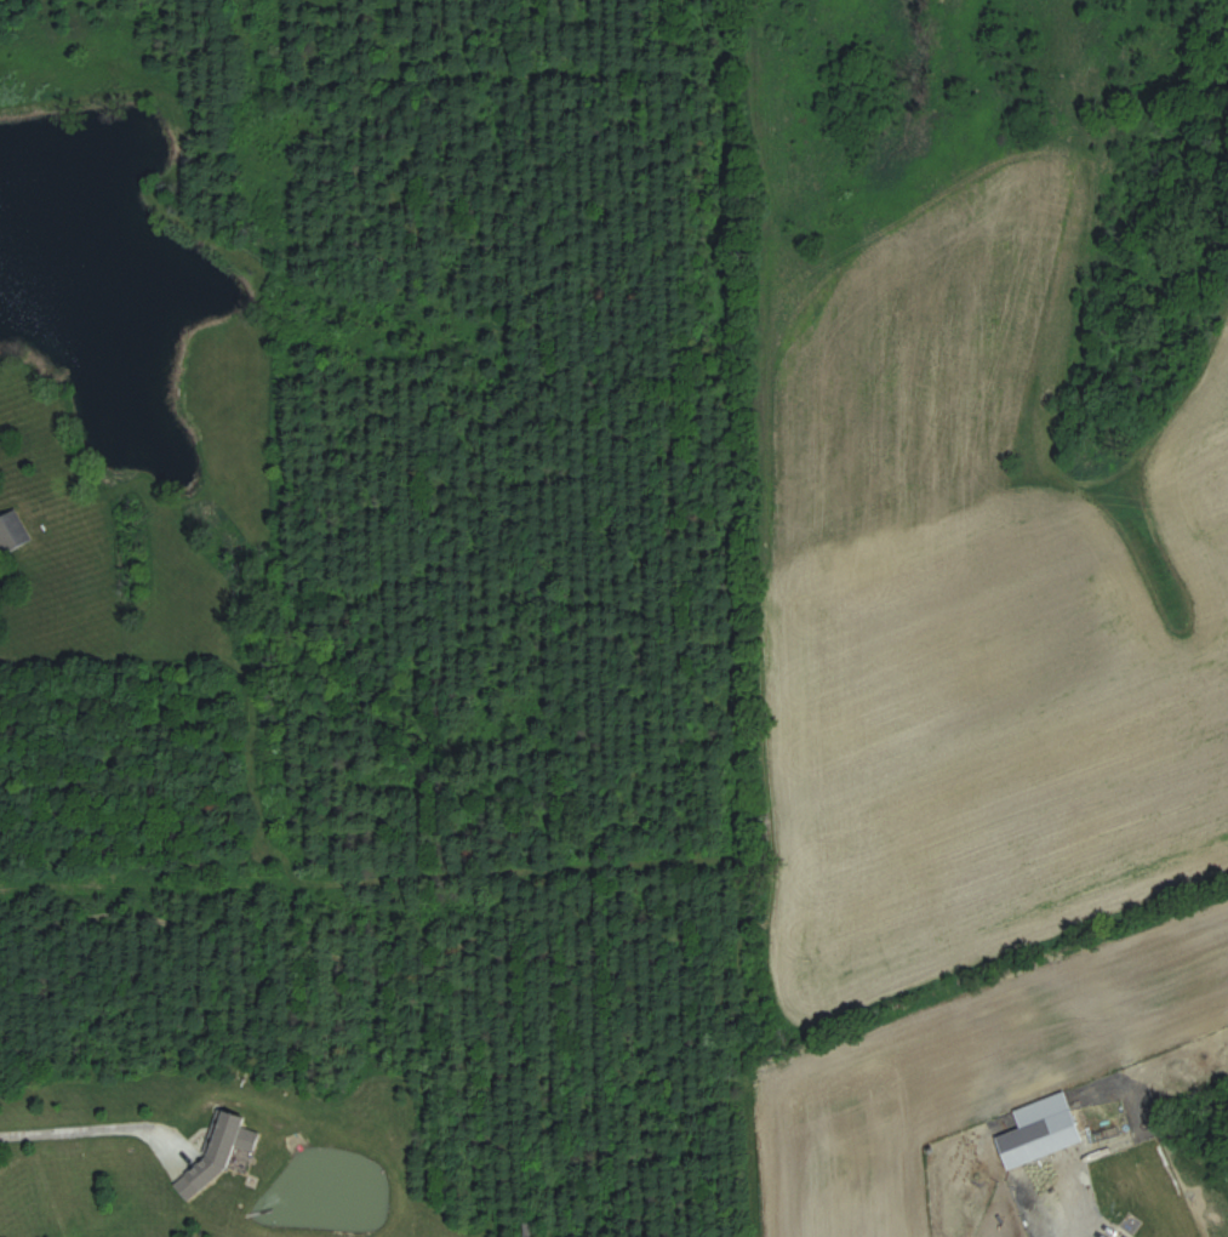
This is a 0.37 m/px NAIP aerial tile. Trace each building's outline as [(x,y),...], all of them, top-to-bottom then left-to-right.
[(7,555),(33,540),(16,509),(0,518),(0,542),(7,555)] [(1083,1141),(1066,1090),(1014,1107),(1031,1158),(1083,1141)] [(241,1115),(216,1107),(193,1182),(218,1190),(241,1115)]
